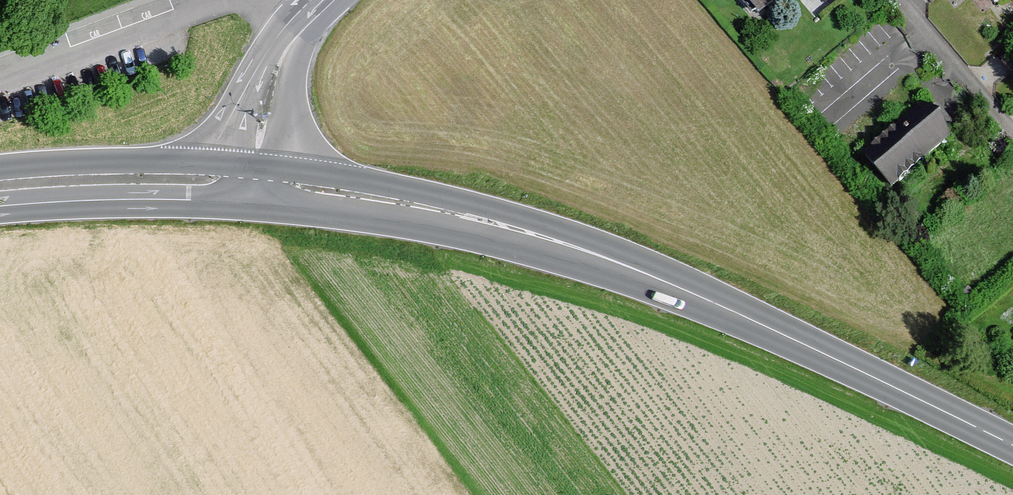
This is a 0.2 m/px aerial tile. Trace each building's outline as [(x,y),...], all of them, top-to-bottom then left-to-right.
[(755,18),(777,0),(740,0),(755,18)] [(994,8),(1004,0),(987,0),(994,8)] [(883,190),(948,135),(924,108),(860,163),(883,190)]
